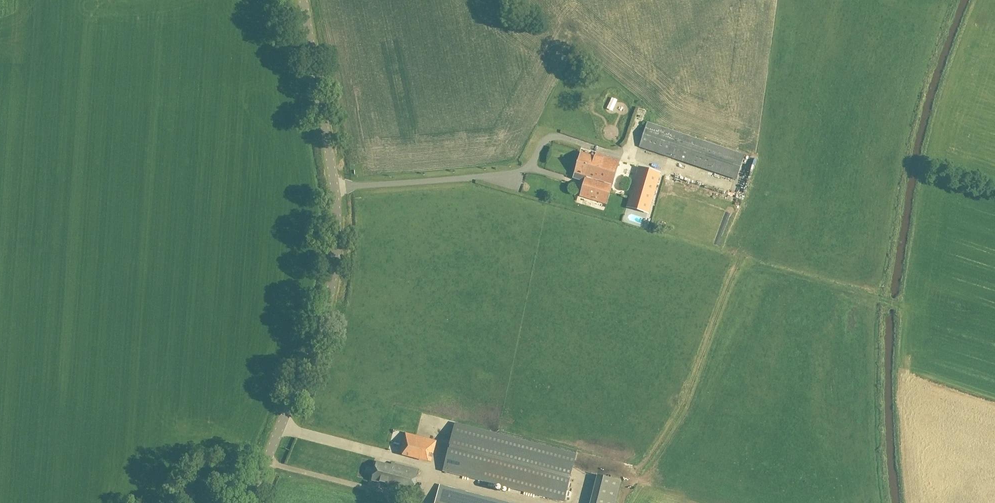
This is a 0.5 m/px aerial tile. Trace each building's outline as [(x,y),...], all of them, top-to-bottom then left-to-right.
[(736,180),(744,156),(648,124),(639,148),(736,180)] [(606,204),(618,163),(593,155),(592,158),(581,155),(574,179),(585,182),(581,196),(606,204)] [(631,198),(628,207),(648,213),(651,203),(659,174),(640,168),(631,198)] [(576,456),(456,425),(444,471),(564,502),(576,456)] [(431,463),(436,442),(405,434),(400,455),(431,463)] [(413,495),(419,471),(392,464),(391,467),(377,463),(372,482),(389,486),(388,489),(413,495)] [(620,482),(597,476),(590,502),(615,502),(620,482)] [(440,486),(436,502),(505,502),(440,486)] [(214,502),(199,493),(193,502),(214,502)]
